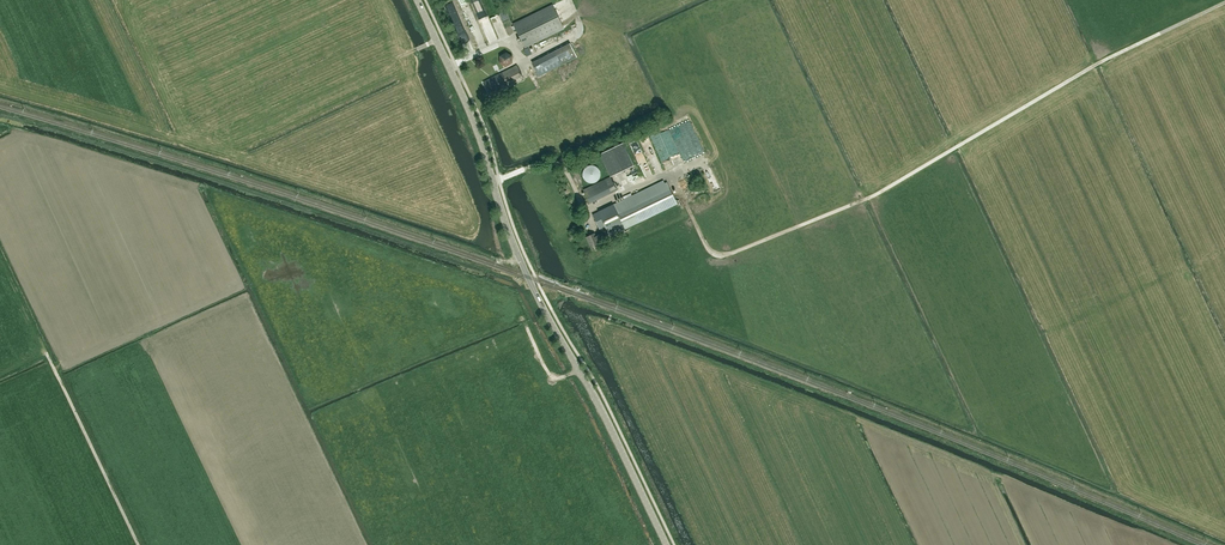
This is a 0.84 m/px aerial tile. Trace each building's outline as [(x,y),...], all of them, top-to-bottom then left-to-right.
[(466,6),(477,30),(483,28),(471,4),(466,6)] [(564,29),(552,5),(513,24),(524,48),(564,29)] [(561,65),(554,52),(532,64),(538,76),(561,65)] [(505,65),(515,60),(513,55),(502,60),(505,65)] [(483,77),(502,68),(500,62),(480,72),(483,77)] [(508,86),(524,79),(517,66),(502,73),(508,86)] [(502,73),(484,82),(490,96),(508,86),(502,73)] [(694,155),(706,150),(691,116),(679,122),(694,155)] [(644,139),(656,171),(663,168),(651,136),(644,139)] [(643,143),(640,144),(639,140),(635,141),(641,165),(649,163),(643,143)] [(603,159),(613,180),(635,170),(624,148),(600,159),(601,160),(603,159)] [(600,171),(599,170),(599,169),(598,169),(598,168),(597,167),(596,167),(595,166),(594,166),(593,165),(592,165),(591,165),(590,165),(588,166),(587,166),(586,166),(585,167),(585,168),(584,168),(583,169),(583,170),(582,171),(582,172),(582,173),(582,174),(582,175),(582,176),(582,177),(582,178),(582,179),(583,179),(583,180),(583,181),(584,181),(585,182),(586,183),(587,183),(588,184),(589,184),(590,184),(592,184),(593,184),(594,184),(595,183),(596,183),(597,182),(598,182),(598,181),(599,180),(599,179),(600,178),(600,177),(600,176),(601,175),(601,174),(600,173),(600,172),(600,171)] [(716,188),(721,186),(713,170),(708,172),(716,188)] [(610,177),(605,180),(583,190),(589,203),(617,190),(610,177)] [(594,233),(586,237),(591,247),(599,244),(597,240),(605,237),(609,235),(610,237),(625,229),(677,204),(667,182),(665,183),(663,180),(613,205),(592,215),(601,233),(595,235),(594,233)] [(697,196),(708,191),(705,185),(694,190),(697,196)]
